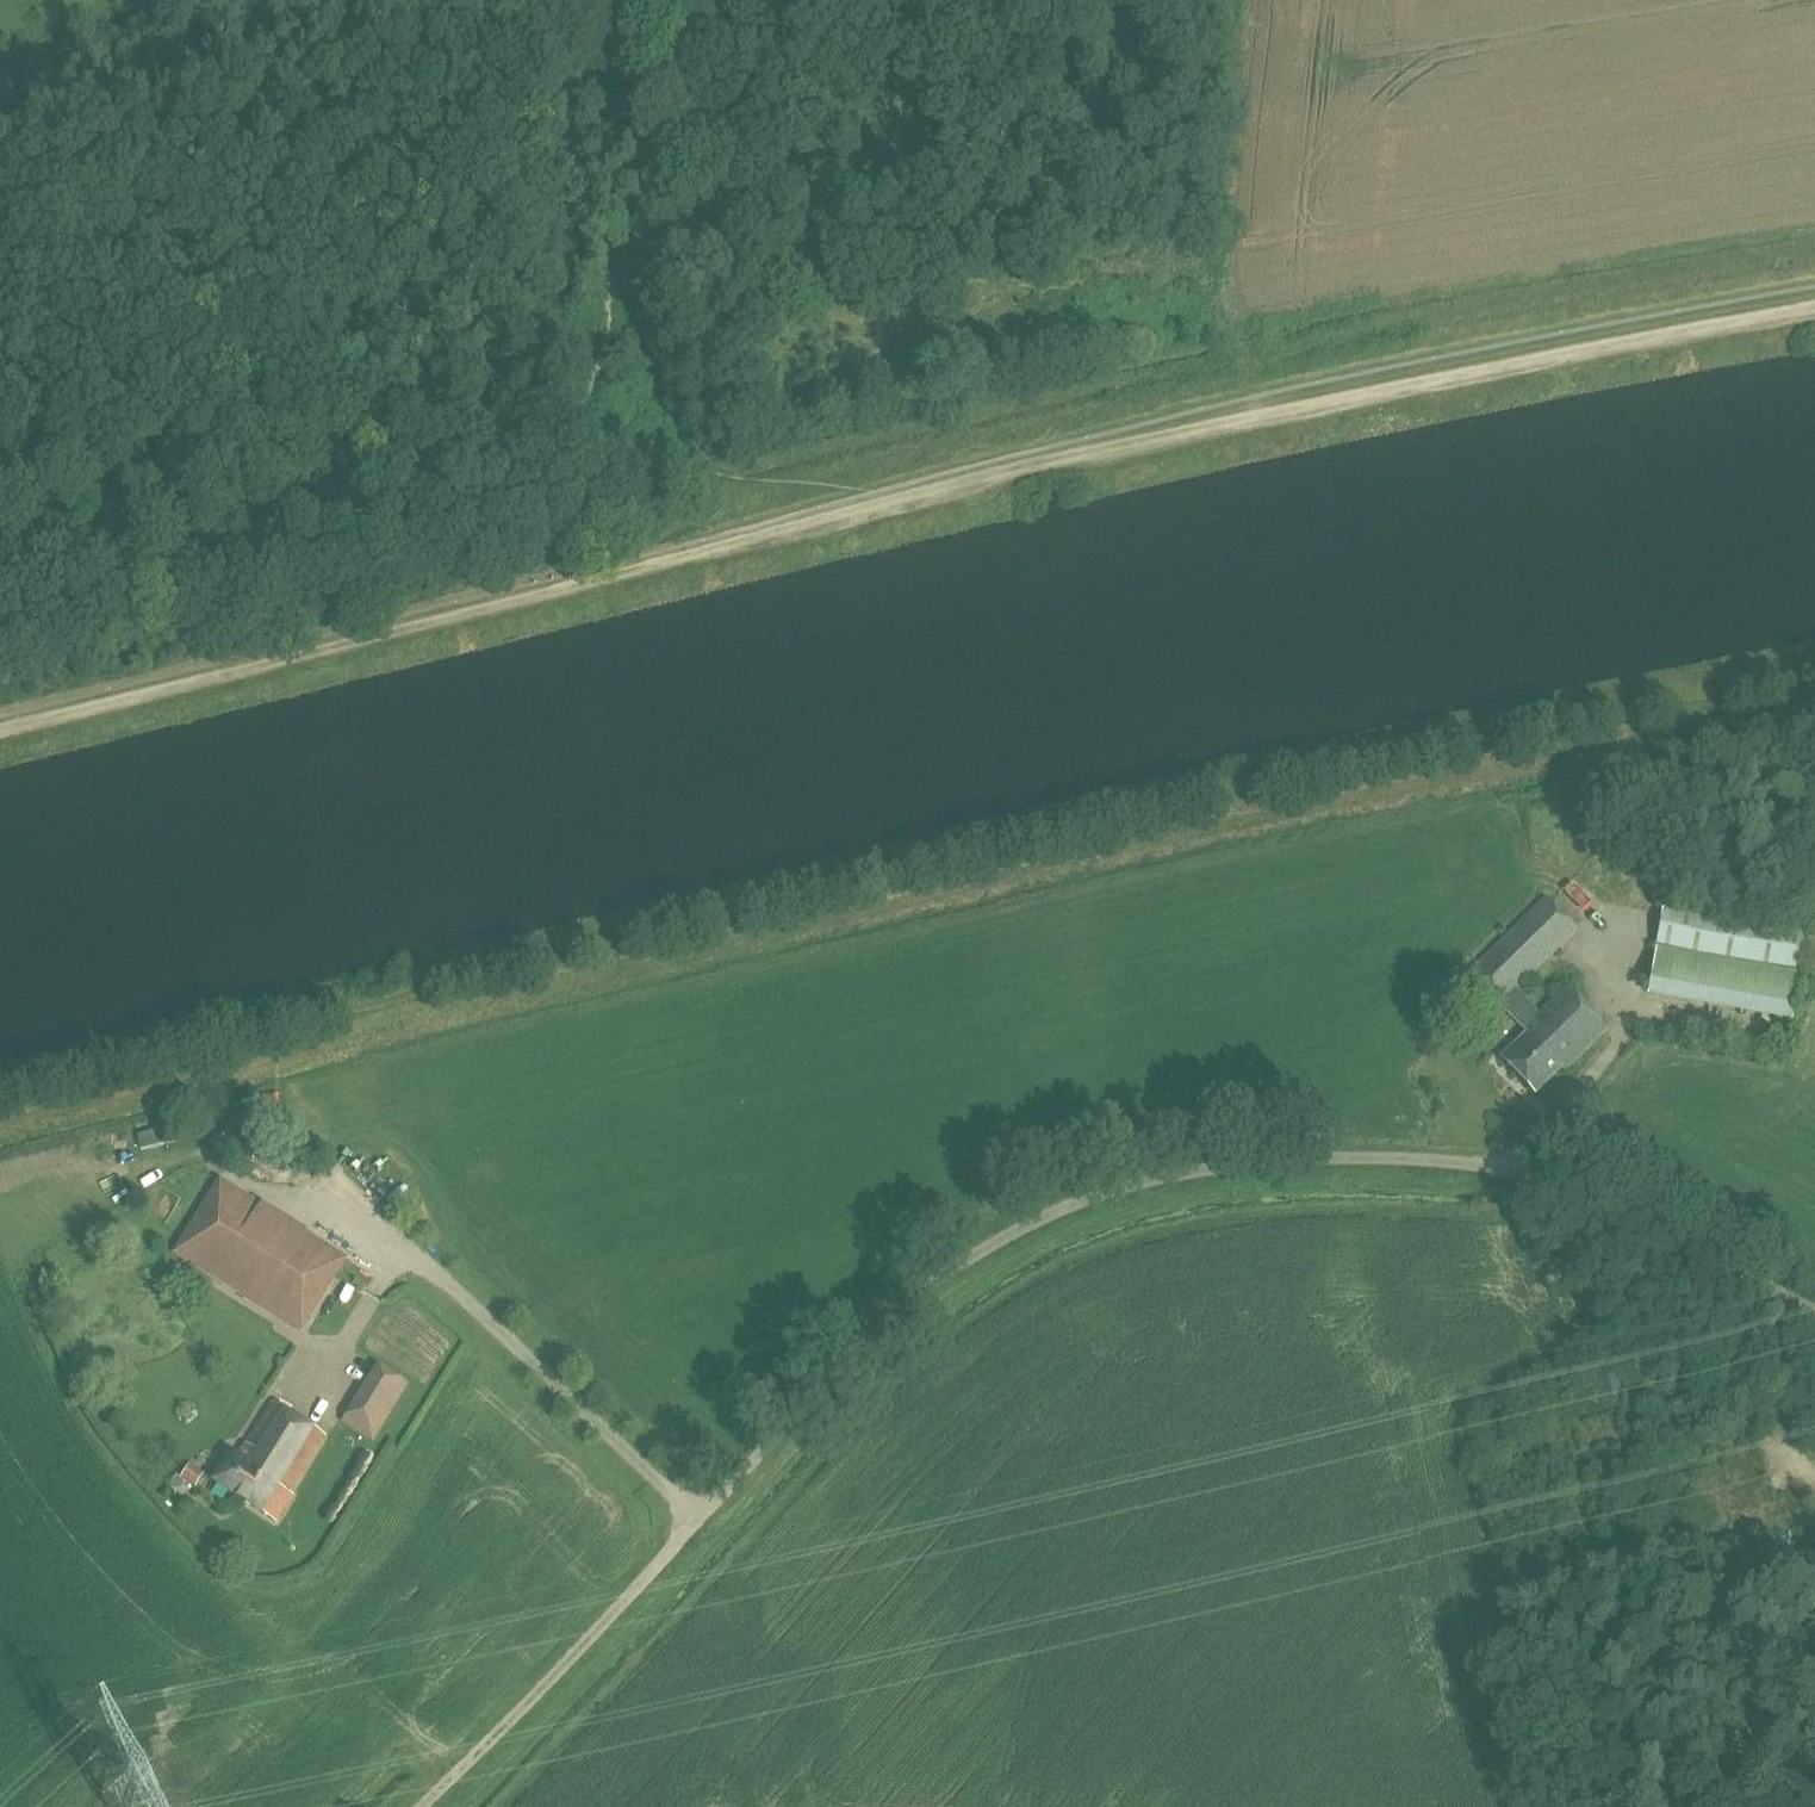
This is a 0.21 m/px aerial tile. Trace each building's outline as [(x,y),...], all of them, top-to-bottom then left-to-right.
[(1501,1059),(1535,1094),(1561,1069),(1564,1072),(1607,1030),(1566,988),(1539,1014),(1515,989),(1577,930),(1545,898),(1468,972),(1499,1004),(1527,1033),(1501,1059)] [(1748,918),(1682,906),(1664,903),(1656,946),(1647,996),(1792,1023),(1801,972),(1800,972),(1808,929),(1748,918)] [(181,1227),(314,1307),(336,1272),(203,1190),(181,1227)] [(349,1416),(377,1434),(408,1385),(380,1367),(349,1416)] [(213,1482),(277,1523),(294,1495),(289,1492),(325,1436),(272,1402),(246,1444),(241,1441),(233,1454),(231,1453),(213,1482)] [(180,1478),(195,1488),(204,1474),(190,1464),(180,1478)]
